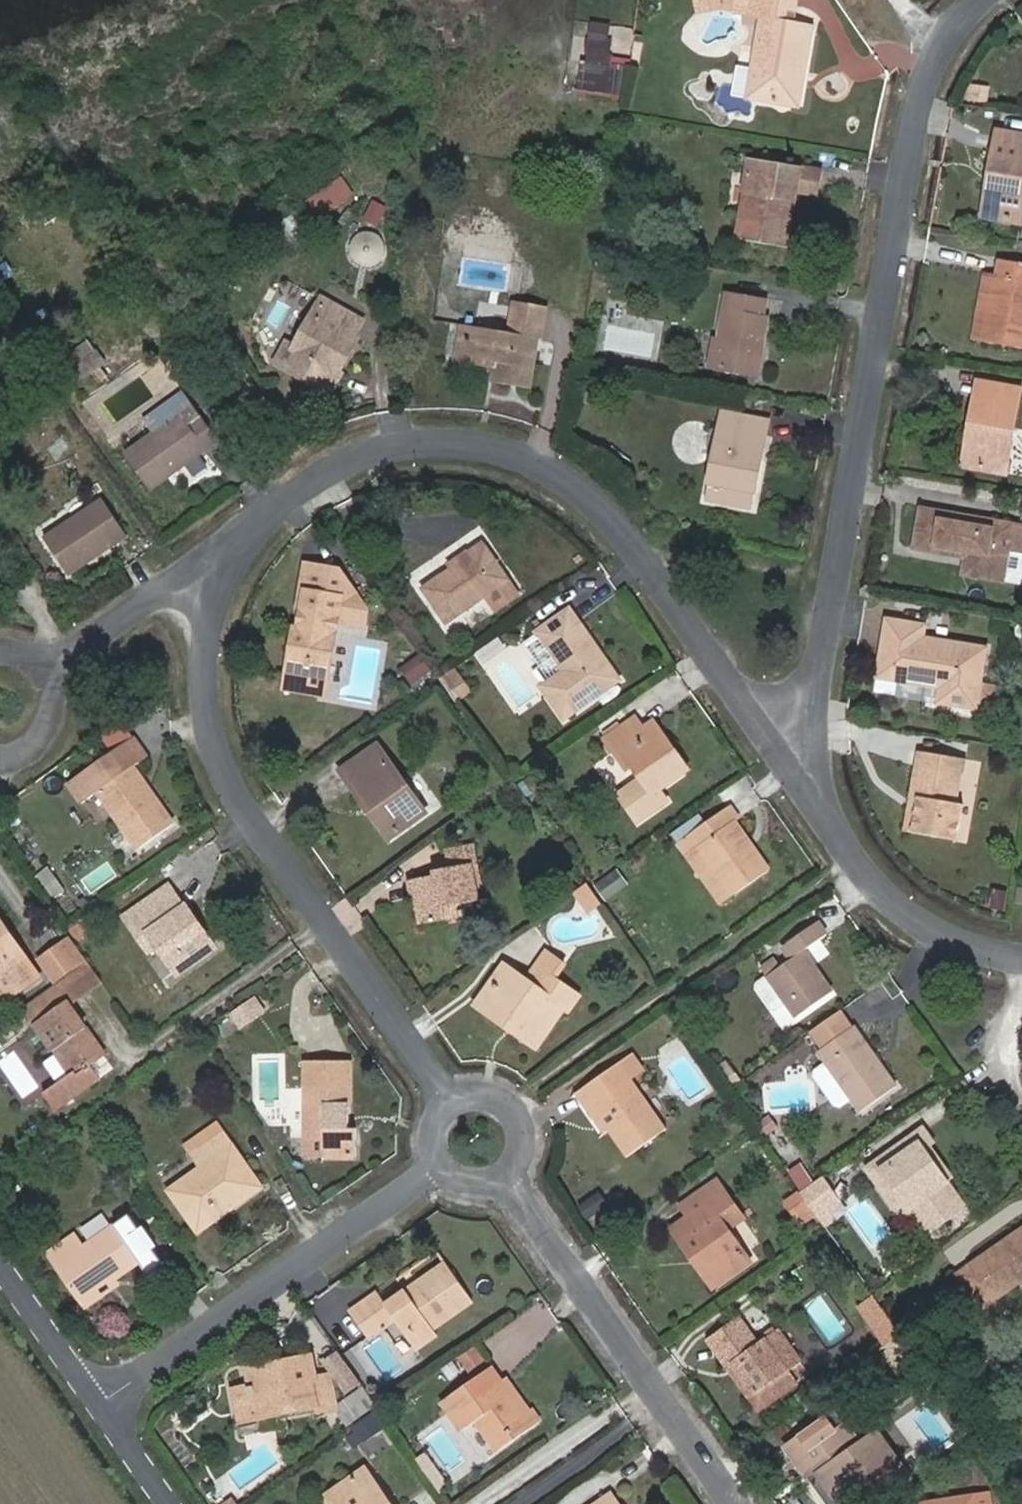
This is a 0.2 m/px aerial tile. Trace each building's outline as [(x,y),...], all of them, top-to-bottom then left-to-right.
[(750,0),(693,0),(695,16),(719,12),(747,16),(750,0)] [(760,21),(747,97),(786,103),(791,70),(805,72),(812,30),(784,25),(787,9),(795,11),(797,0),(763,0),(760,21)] [(760,21),(763,0),(750,0),(747,16),(747,19),(760,21)] [(595,17),(585,87),(625,93),(636,23),(595,17)] [(800,106),(805,72),(791,70),(786,103),(800,106)] [(970,85),(967,100),(987,103),(989,88),(970,85)] [(992,159),(998,160),(993,189),(987,188),(982,216),(1021,222),(1021,136),(997,131),(992,159)] [(749,194),(740,240),(787,248),(797,193),(808,195),(812,170),(750,158),(743,193),(749,194)] [(998,160),(992,159),(987,188),(993,189),(998,160)] [(822,172),(812,170),(808,195),(818,197),(822,172)] [(734,239),(740,240),(749,194),(743,193),(734,239)] [(997,275),(992,305),(985,304),(979,341),(1021,349),(1021,263),(1000,259),(997,275)] [(992,305),(997,275),(985,273),(980,302),(973,341),(979,341),(985,304),(992,305)] [(726,294),(718,341),(714,369),(758,376),(769,319),(764,318),(767,301),(726,294)] [(312,315),(294,349),(299,352),(290,370),(329,391),(339,374),(358,341),(353,338),(363,321),(327,301),(317,317),(312,315)] [(514,304),(509,333),(521,335),(524,320),(546,324),(548,310),(514,304)] [(521,335),(509,333),(461,326),(456,362),(493,369),(491,382),(530,388),(538,339),(543,340),(546,324),(524,320),(521,335)] [(85,380),(92,374),(101,368),(106,364),(89,340),(68,356),(85,380)] [(714,369),(718,341),(713,340),(708,368),(714,369)] [(299,352),(294,349),(290,347),(281,364),(290,370),(299,352)] [(101,368),(92,374),(99,384),(108,378),(101,368)] [(345,377),(339,374),(329,391),(335,394),(345,377)] [(978,382),(975,399),(982,400),(985,383),(978,382)] [(975,399),(969,435),(976,436),(971,467),(1007,474),(1021,389),(985,383),(982,400),(975,399)] [(151,430),(154,435),(181,416),(177,410),(151,430)] [(757,437),(766,439),(769,420),(721,411),(705,501),(752,509),(761,464),(752,462),(757,437)] [(181,416),(154,435),(126,455),(152,490),(217,442),(200,417),(188,425),(181,416)] [(976,436),(969,435),(964,466),(971,467),(976,436)] [(761,464),(766,439),(757,437),(752,462),(761,464)] [(101,501),(45,538),(70,574),(125,537),(101,501)] [(915,548),(965,557),(963,574),(1003,581),(1009,549),(1021,551),(1021,526),(921,508),(915,548)] [(458,564),(450,570),(424,588),(448,622),(506,580),(480,542),(456,559),(458,564)] [(446,565),(450,570),(458,564),(456,559),(446,565)] [(359,601),(336,567),(305,562),(298,606),(302,606),(299,628),(296,642),(291,641),(286,667),(327,674),(338,617),(340,601),(355,604),(359,601)] [(465,629),(496,608),(489,599),(458,620),(465,629)] [(338,617),(362,622),(364,608),(359,601),(355,604),(340,601),(338,617)] [(565,719),(620,680),(603,655),(598,658),(592,649),(597,647),(570,610),(538,632),(539,634),(564,670),(543,685),(542,686),(565,719)] [(898,666),(896,681),(940,688),(938,702),(975,709),(976,706),(994,710),(998,687),(980,684),(985,649),(923,638),(925,627),(888,619),(881,662),(898,666)] [(539,634),(526,643),(542,667),(534,672),(543,685),(564,670),(539,634)] [(878,677),(896,681),(898,666),(881,662),(878,677)] [(283,688),(293,689),(293,686),(324,691),(327,674),(286,667),(283,688)] [(449,668),(437,677),(454,701),(467,693),(449,668)] [(643,780),(621,796),(640,824),(669,803),(660,791),(687,771),(652,723),(644,728),(637,718),(606,740),(628,771),(633,767),(643,780)] [(133,737),(68,784),(82,802),(96,792),(137,849),(173,823),(133,766),(146,756),(133,737)] [(352,787),(365,804),(371,801),(383,818),(377,822),(390,838),(424,813),(376,746),(347,768),(358,783),(352,787)] [(917,752),(910,796),(916,798),(911,831),(957,840),(963,805),(958,804),(952,803),(954,788),(945,786),(948,771),(963,774),(966,760),(917,752)] [(341,772),(352,787),(358,783),(347,768),(341,772)] [(961,789),(963,774),(948,771),(945,786),(954,788),(952,803),(958,804),(961,789)] [(532,790),(537,798),(546,792),(540,784),(532,790)] [(916,798),(910,796),(904,830),(911,831),(916,798)] [(371,801),(365,804),(377,822),(383,818),(371,801)] [(691,834),(735,895),(769,870),(734,821),(739,818),(730,806),(691,834)] [(721,905),(735,895),(691,834),(678,844),(721,905)] [(436,876),(415,880),(419,898),(413,898),(418,925),(445,920),(443,908),(459,905),(480,901),(478,892),(472,864),(479,863),(476,845),(448,851),(451,868),(435,871),(436,876)] [(484,890),(479,863),(472,864),(478,892),(484,890)] [(419,898),(415,880),(409,881),(413,898),(419,898)] [(142,925),(158,948),(177,975),(209,953),(194,933),(202,927),(186,906),(185,907),(169,884),(123,917),(133,931),(142,925)] [(572,893),(587,914),(598,906),(584,885),(572,893)] [(992,889),(989,908),(1004,910),(1007,891),(992,889)] [(462,916),(459,905),(443,908),(445,920),(462,916)] [(2,995),(37,971),(28,958),(25,961),(8,936),(11,934),(0,918),(0,992),(2,995)] [(819,923),(782,948),(791,961),(780,968),(774,960),(763,967),(769,975),(798,1017),(833,992),(804,951),(827,935),(819,923)] [(149,954),(158,948),(142,925),(133,931),(149,954)] [(217,948),(202,927),(194,933),(209,953),(217,948)] [(28,958),(11,934),(8,936),(25,961),(28,958)] [(68,1004),(101,981),(87,962),(22,1006),(33,1023),(65,1001),(68,1004)] [(504,964),(491,983),(497,987),(485,1004),(523,1030),(518,1036),(538,1050),(566,1010),(570,1013),(581,998),(551,977),(541,991),(526,981),(504,964)] [(537,967),(526,981),(541,991),(551,977),(537,967)] [(788,1003),(769,975),(759,982),(758,988),(773,1009),(778,1010),(788,1003)] [(497,987),(491,983),(475,1005),(518,1036),(523,1030),(485,1004),(497,987)] [(264,1011),(255,998),(251,1001),(260,1014),(264,1011)] [(65,1001),(33,1023),(52,1050),(56,1047),(72,1070),(68,1073),(41,1092),(53,1108),(98,1077),(89,1064),(103,1055),(68,1004),(65,1001)] [(231,1015),(239,1028),(260,1014),(251,1001),(231,1015)] [(898,1088),(843,1011),(815,1031),(826,1048),(820,1053),(827,1064),(853,1101),(861,1112),(898,1088)] [(56,1047),(52,1050),(68,1073),(72,1070),(56,1047)] [(633,1054),(619,1063),(630,1080),(644,1071),(633,1054)] [(305,1061),(305,1136),(325,1136),(325,1158),(355,1158),(354,1129),(350,1128),(349,1062),(305,1061)] [(619,1063),(583,1089),(603,1119),(612,1113),(619,1124),(610,1130),(628,1155),(665,1130),(630,1080),(619,1063)] [(853,1101),(827,1064),(816,1072),(815,1077),(836,1107),(841,1109),(853,1101)] [(603,1119),(583,1089),(575,1095),(603,1135),(610,1130),(619,1124),(612,1113),(603,1119)] [(757,1124),(765,1135),(776,1127),(769,1116),(757,1124)] [(218,1201),(226,1213),(262,1188),(223,1132),(192,1154),(201,1168),(169,1191),(190,1221),(218,1201)] [(325,1136),(305,1136),(305,1157),(325,1158),(325,1136)] [(884,1170),(913,1211),(928,1231),(939,1224),(963,1207),(920,1145),(884,1170)] [(808,1159),(793,1166),(802,1186),(817,1179),(808,1159)] [(902,1219),(913,1211),(884,1170),(873,1178),(902,1219)] [(819,1218),(839,1204),(822,1179),(801,1194),(819,1218)] [(716,1182),(681,1207),(688,1218),(724,1192),(716,1182)] [(671,1230),(692,1259),(698,1255),(718,1284),(749,1261),(727,1230),(743,1218),(724,1192),(688,1218),(671,1230)] [(198,1234),(226,1213),(218,1201),(190,1221),(198,1234)] [(945,1234),(939,1224),(928,1231),(935,1240),(945,1234)] [(49,1254),(79,1298),(111,1275),(114,1280),(140,1263),(114,1226),(84,1248),(75,1235),(49,1254)] [(968,1268),(992,1300),(1021,1279),(1021,1237),(1018,1233),(968,1268)] [(698,1255),(692,1259),(712,1288),(718,1284),(698,1255)] [(363,1303),(382,1330),(396,1320),(416,1350),(437,1335),(433,1329),(472,1300),(446,1263),(386,1305),(378,1293),(363,1303)] [(992,1300),(968,1268),(958,1275),(981,1308),(992,1300)] [(111,1275),(79,1298),(86,1307),(118,1285),(114,1280),(111,1275)] [(862,1303),(897,1363),(919,1350),(884,1290),(862,1303)] [(369,1338),(382,1330),(363,1303),(350,1312),(369,1338)] [(756,1394),(765,1405),(796,1383),(788,1371),(802,1361),(778,1329),(758,1344),(739,1317),(707,1340),(726,1366),(733,1362),(756,1394)] [(250,1387),(256,1419),(317,1406),(319,1414),(338,1410),(330,1374),(317,1377),(312,1356),(247,1369),(250,1387)] [(733,1362),(726,1366),(749,1399),(756,1394),(733,1362)] [(524,1415),(501,1382),(490,1367),(442,1402),(463,1432),(477,1422),(497,1452),(540,1422),(531,1408),(529,1410),(524,1415)] [(506,1378),(501,1382),(524,1415),(529,1410),(506,1378)] [(239,1422),(256,1419),(250,1387),(233,1390),(239,1422)] [(366,1396),(346,1411),(354,1421),(373,1406),(366,1396)] [(360,1441),(394,1421),(385,1406),(351,1426),(360,1441)] [(809,1480),(817,1474),(853,1449),(861,1443),(846,1423),(838,1429),(844,1438),(810,1462),(804,1452),(793,1459),(809,1480)] [(844,1438),(838,1429),(826,1437),(817,1425),(785,1447),(793,1459),(804,1452),(810,1462),(844,1438)] [(817,1474),(839,1503),(840,1503),(899,1462),(878,1431),(861,1443),(853,1449),(817,1474)] [(336,1490),(346,1503),(391,1503),(365,1469),(336,1490)] [(336,1490),(328,1496),(334,1503),(346,1503),(336,1490)] [(991,1493),(921,1503),(992,1503),(991,1493)] [(607,1499),(611,1503),(617,1503),(611,1495),(607,1499)]
